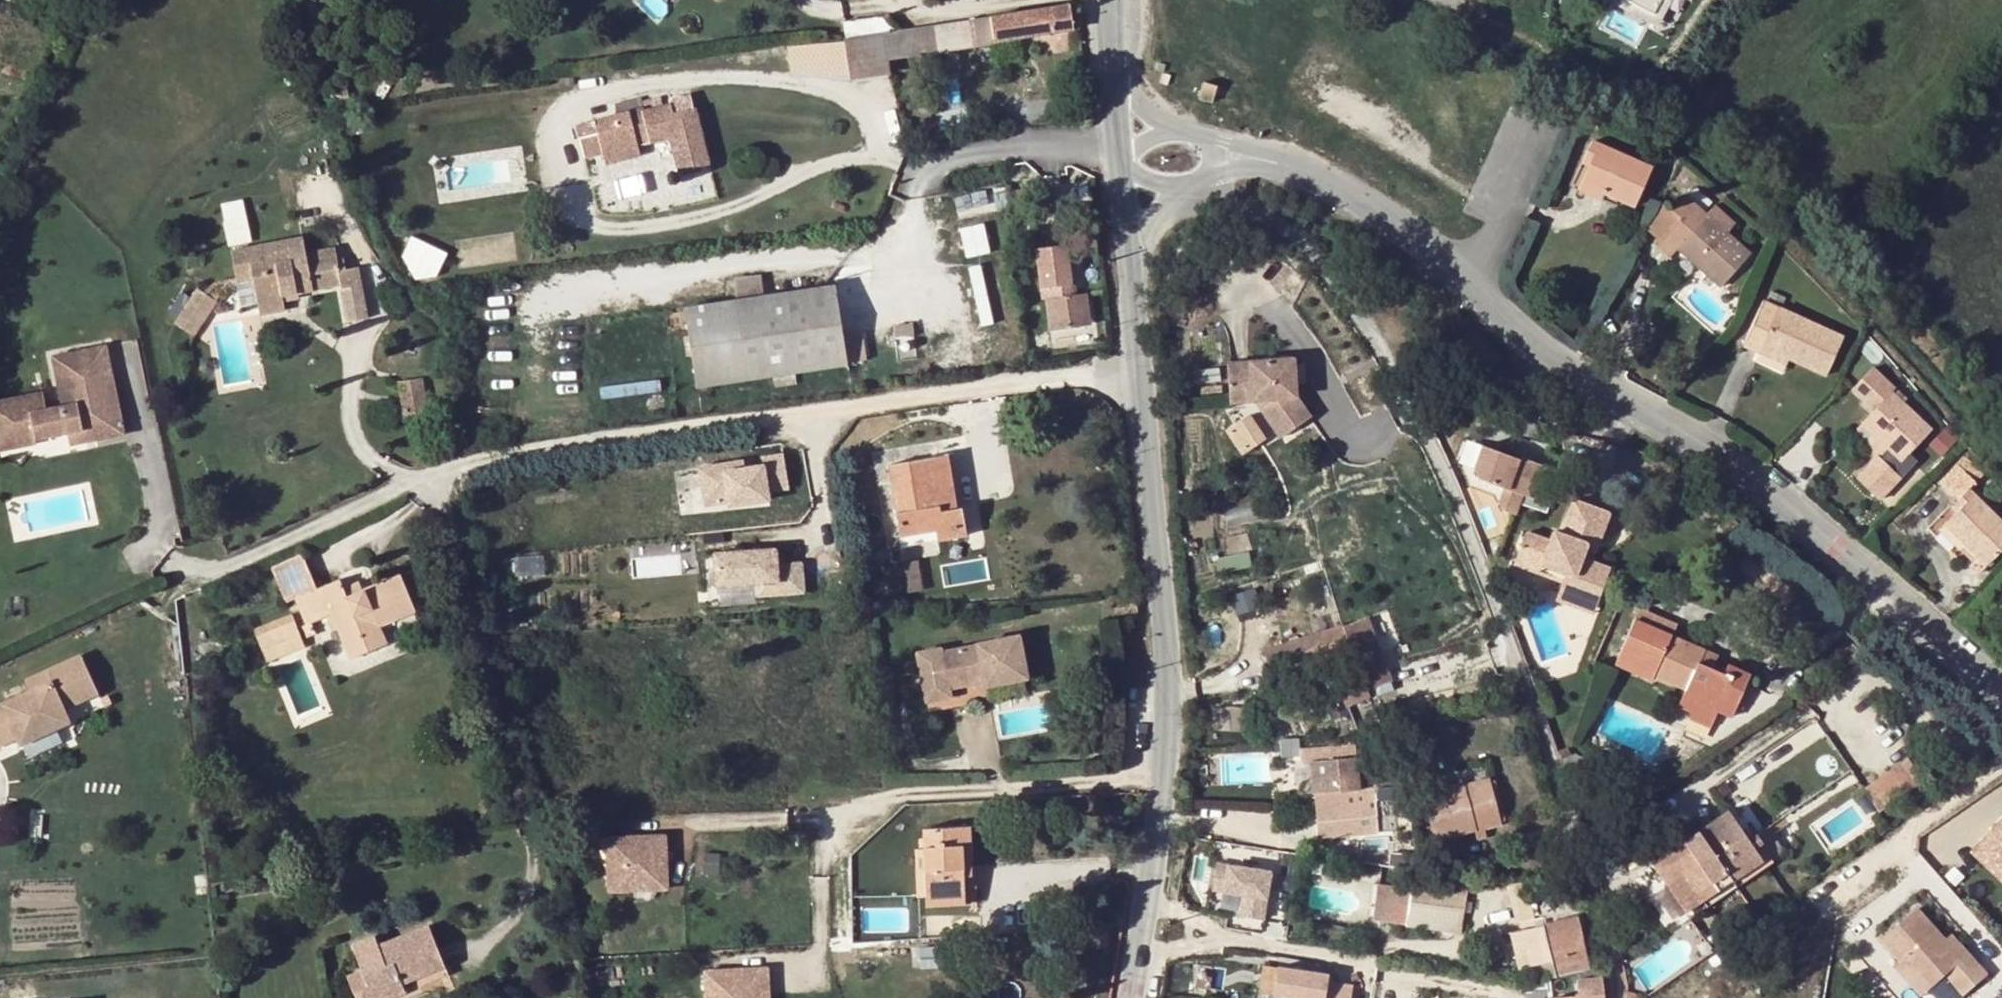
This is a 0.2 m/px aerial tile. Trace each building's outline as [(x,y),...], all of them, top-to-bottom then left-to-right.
[(1656,24),(1668,0),(1660,0),(1654,12),(1631,0),(1611,0),(1656,24)] [(1654,12),(1660,0),(1631,0),(1654,12)] [(1069,4),(990,16),(994,42),(1073,30),(1069,4)] [(844,39),(881,33),(884,33),(884,29),(882,16),(841,22),(843,35),(844,39)] [(994,42),(990,16),(914,28),(917,54),(994,42)] [(917,54),(914,28),(884,33),(881,33),(885,58),(917,54)] [(881,33),(844,39),(850,78),(887,73),(885,58),(881,33)] [(1217,84),(1203,81),(1197,96),(1211,100),(1217,84)] [(691,97),(670,102),(672,112),(693,107),(691,97)] [(639,153),(637,145),(635,139),(647,136),(649,142),(668,138),(672,152),(680,150),(685,168),(709,161),(695,107),(672,112),(670,102),(640,109),(639,107),(575,124),(583,155),(601,151),(604,162),(639,153)] [(1273,130),(1258,125),(1256,133),(1270,137),(1273,130)] [(635,139),(637,145),(649,142),(647,136),(635,139)] [(1587,164),(1580,180),(1618,197),(1635,204),(1652,167),(1590,140),(1581,160),(1587,164)] [(676,170),(685,168),(680,150),(672,152),(676,170)] [(1618,197),(1580,180),(1576,188),(1615,205),(1618,197)] [(1695,188),(1686,197),(1701,209),(1709,201),(1695,188)] [(1749,254),(1725,232),(1705,214),(1701,209),(1686,197),(1684,196),(1672,208),(1681,217),(1659,241),(1658,242),(1670,254),(1677,245),(1721,285),(1749,254)] [(1681,217),(1672,208),(1664,201),(1654,212),(1646,228),(1651,233),(1659,241),(1681,217)] [(1705,214),(1725,232),(1734,222),(1714,204),(1705,214)] [(260,320),(282,314),(280,304),(297,301),(296,297),(336,289),(343,325),(367,323),(357,269),(345,272),(338,273),(335,263),(335,261),(308,266),(306,256),(301,240),(229,253),(235,281),(252,280),(260,320)] [(333,251),(306,256),(308,266),(335,261),(333,251)] [(342,262),(335,263),(338,273),(345,272),(342,262)] [(736,299),(765,295),(762,274),(733,278),(736,299)] [(1063,281),(1041,284),(1048,330),(1090,323),(1086,292),(1065,295),(1063,281)] [(684,308),(697,387),(772,375),(774,386),(797,382),(795,371),(848,363),(835,284),(823,286),(765,295),(736,299),(684,308)] [(195,291),(171,327),(193,339),(215,303),(195,291)] [(1742,344),(1759,351),(1762,345),(1788,357),(1825,374),(1842,337),(1763,301),(1742,344)] [(16,447),(13,438),(32,434),(34,439),(37,438),(68,432),(122,422),(107,345),(53,356),(63,405),(45,409),(41,392),(0,400),(0,451),(16,447)] [(1788,357),(1762,345),(1759,351),(1755,359),(1782,371),(1788,357)] [(1295,357),(1227,363),(1230,403),(1255,401),(1265,400),(1288,433),(1312,417),(1298,398),(1295,357)] [(1852,388),(1862,399),(1871,389),(1882,400),(1873,410),(1862,422),(1875,435),(1888,448),(1879,457),(1877,455),(1856,477),(1877,498),(1915,458),(1908,452),(1929,429),(1890,391),(1893,387),(1872,367),(1852,388)] [(419,382),(397,385),(403,422),(422,421),(419,382)] [(1871,389),(1862,399),(1873,410),(1882,400),(1871,389)] [(1265,400),(1255,401),(1281,438),(1288,433),(1265,400)] [(124,434),(122,422),(68,432),(71,444),(124,434)] [(1869,442),(1875,435),(1862,422),(1855,428),(1869,442)] [(13,438),(16,447),(34,443),(34,439),(32,434),(13,438)] [(1529,494),(1543,498),(1554,459),(1489,441),(1480,472),(1508,479),(1501,505),(1524,512),(1529,494)] [(732,461),(697,467),(703,505),(727,501),(728,505),(767,498),(766,490),(787,487),(781,452),(760,456),(762,464),(743,467),(733,468),(732,461)] [(946,454),(887,464),(900,533),(936,528),(937,538),(966,533),(961,506),(955,507),(946,454)] [(1965,456),(1958,463),(1975,481),(1983,473),(1965,456)] [(741,459),(732,461),(733,468),(743,467),(741,459)] [(1957,498),(1963,505),(1956,512),(1945,524),(1964,543),(1987,564),(2001,549),(2001,521),(1968,488),(1975,481),(1958,463),(1940,481),(1957,498)] [(1625,542),(1606,534),(1610,526),(1615,514),(1624,518),(1634,495),(1625,491),(1590,476),(1577,509),(1570,506),(1566,515),(1542,504),(1537,516),(1561,527),(1556,538),(1579,548),(1576,555),(1573,563),(1609,579),(1625,542)] [(1963,505),(1957,498),(1950,506),(1956,512),(1963,505)] [(1615,514),(1610,526),(1619,530),(1624,518),(1615,514)] [(1537,516),(1529,535),(1553,545),(1561,527),(1537,516)] [(1961,547),(1964,543),(1945,524),(1939,528),(1959,548),(1961,547)] [(1556,538),(1553,545),(1576,555),(1579,548),(1556,538)] [(1987,564),(1964,543),(1961,547),(1974,560),(1968,566),(1976,574),(1987,564)] [(775,548),(713,552),(716,585),(755,582),(756,595),(803,591),(801,561),(776,563),(775,548)] [(304,555),(270,567),(284,604),(293,600),(304,625),(329,617),(347,659),(385,646),(379,628),(413,613),(397,575),(346,597),(339,582),(319,592),(304,555)] [(1609,579),(1573,563),(1570,570),(1606,585),(1609,579)] [(21,617),(23,607),(9,605),(7,614),(21,617)] [(1389,608),(1375,611),(1381,632),(1394,629),(1389,608)] [(1640,609),(1636,618),(1673,634),(1677,625),(1640,609)] [(1673,634),(1636,618),(1616,663),(1653,679),(1654,674),(1687,689),(1686,691),(1700,697),(1693,713),(1691,718),(1711,727),(1718,711),(1733,679),(1723,675),(1711,669),(1698,664),(1704,652),(1672,638),(1673,634)] [(1354,622),(1263,652),(1271,675),(1362,645),(1354,622)] [(291,625),(253,638),(261,657),(298,641),(291,625)] [(977,682),(979,682),(978,676),(988,675),(990,683),(1030,676),(1022,636),(982,643),(983,645),(944,653),(943,647),(921,651),(931,700),(953,696),(952,686),(977,682)] [(298,641),(261,657),(263,663),(302,648),(298,641)] [(1861,655),(1857,649),(1851,653),(1855,659),(1861,655)] [(1716,657),(1704,652),(1698,664),(1711,669),(1716,657)] [(18,738),(21,745),(71,723),(64,709),(97,693),(80,656),(46,670),(52,681),(0,705),(0,745),(18,738)] [(1728,664),(1723,675),(1733,679),(1718,711),(1732,717),(1750,675),(1728,664)] [(26,679),(31,690),(52,681),(46,670),(26,679)] [(978,676),(979,682),(980,685),(990,683),(988,675),(978,676)] [(1363,680),(1341,690),(1347,704),(1369,694),(1363,680)] [(979,697),(977,682),(952,686),(953,696),(954,701),(979,697)] [(1700,697),(1686,691),(1680,706),(1693,713),(1700,697)] [(81,714),(105,702),(100,692),(76,705),(81,714)] [(1283,744),(1285,759),(1307,757),(1306,742),(1283,744)] [(1569,746),(1558,750),(1561,759),(1572,754),(1569,746)] [(1358,757),(1310,760),(1313,794),(1324,793),(1328,836),(1378,832),(1375,790),(1360,791),(1358,757)] [(1923,781),(1907,758),(1864,789),(1880,812),(1923,781)] [(1423,780),(1428,796),(1449,791),(1445,774),(1423,780)] [(1449,791),(1428,796),(1416,800),(1420,812),(1431,810),(1439,838),(1474,829),(1484,827),(1501,823),(1490,780),(1449,791)] [(1736,805),(1728,811),(1748,841),(1757,836),(1736,805)] [(1748,841),(1728,811),(1669,850),(1704,901),(1761,861),(1748,841)] [(922,828),(923,848),(925,895),(925,898),(964,896),(963,869),(971,868),(969,825),(922,828)] [(1484,827),(1474,829),(1477,841),(1487,838),(1484,827)] [(1982,849),(2001,870),(2001,829),(1982,849)] [(665,835),(607,838),(609,882),(653,880),(653,889),(667,888),(665,835)] [(1774,835),(1762,843),(1774,860),(1786,852),(1774,835)] [(925,895),(923,848),(913,848),(915,895),(925,895)] [(1975,856),(2001,884),(2001,870),(1982,849),(1975,856)] [(1652,862),(1686,913),(1704,901),(1669,850),(1652,862)] [(1271,870),(1217,861),(1213,886),(1244,891),(1241,914),(1263,917),(1271,870)] [(653,880),(609,882),(610,891),(653,889),(653,880)] [(1375,921),(1391,922),(1395,886),(1379,884),(1375,921)] [(1413,888),(1395,886),(1391,922),(1409,925),(1413,888)] [(965,904),(964,896),(925,898),(925,906),(965,904)] [(1964,959),(1947,940),(1918,908),(1882,939),(1901,960),(1928,990),(1945,975),(1964,959)] [(1557,975),(1588,969),(1591,968),(1577,916),(1510,933),(1519,968),(1553,960),(1557,975)] [(344,976),(350,994),(357,992),(359,997),(401,997),(404,997),(400,987),(442,970),(423,928),(377,944),(375,936),(349,947),(357,969),(344,976)] [(1954,933),(1947,940),(1964,959),(1945,975),(1952,983),(1978,959),(1954,933)] [(945,946),(920,948),(921,964),(946,962),(945,946)] [(1990,973),(1978,959),(1952,983),(1963,996),(1990,973)] [(1928,990),(1901,960),(1894,966),(1922,997),(1928,990)] [(768,967),(737,969),(738,995),(769,994),(768,967)] [(704,971),(706,997),(738,997),(738,995),(737,969),(704,971)] [(1278,970),(1273,997),(1280,997),(1351,997),(1353,989),(1328,985),(1329,978),(1278,970)] [(1575,980),(1578,997),(1602,997),(1600,977),(1575,980)]
